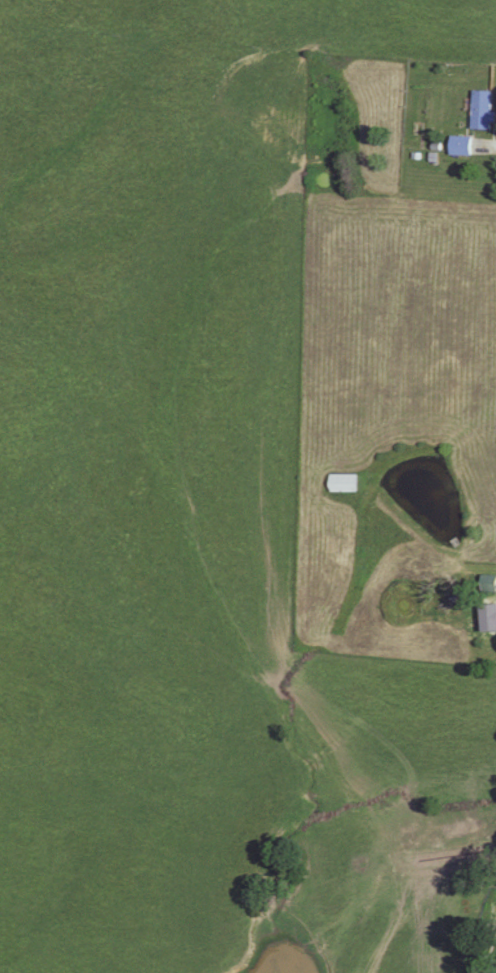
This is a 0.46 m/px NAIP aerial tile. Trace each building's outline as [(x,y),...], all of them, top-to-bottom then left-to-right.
[(494,130),(494,91),(473,91),(473,130),(494,130)] [(473,156),(473,137),(452,137),(452,156),(473,156)] [(358,475),(330,475),(330,493),(358,493),(358,475)] [(495,593),(495,577),(483,577),(483,593),(495,593)]
